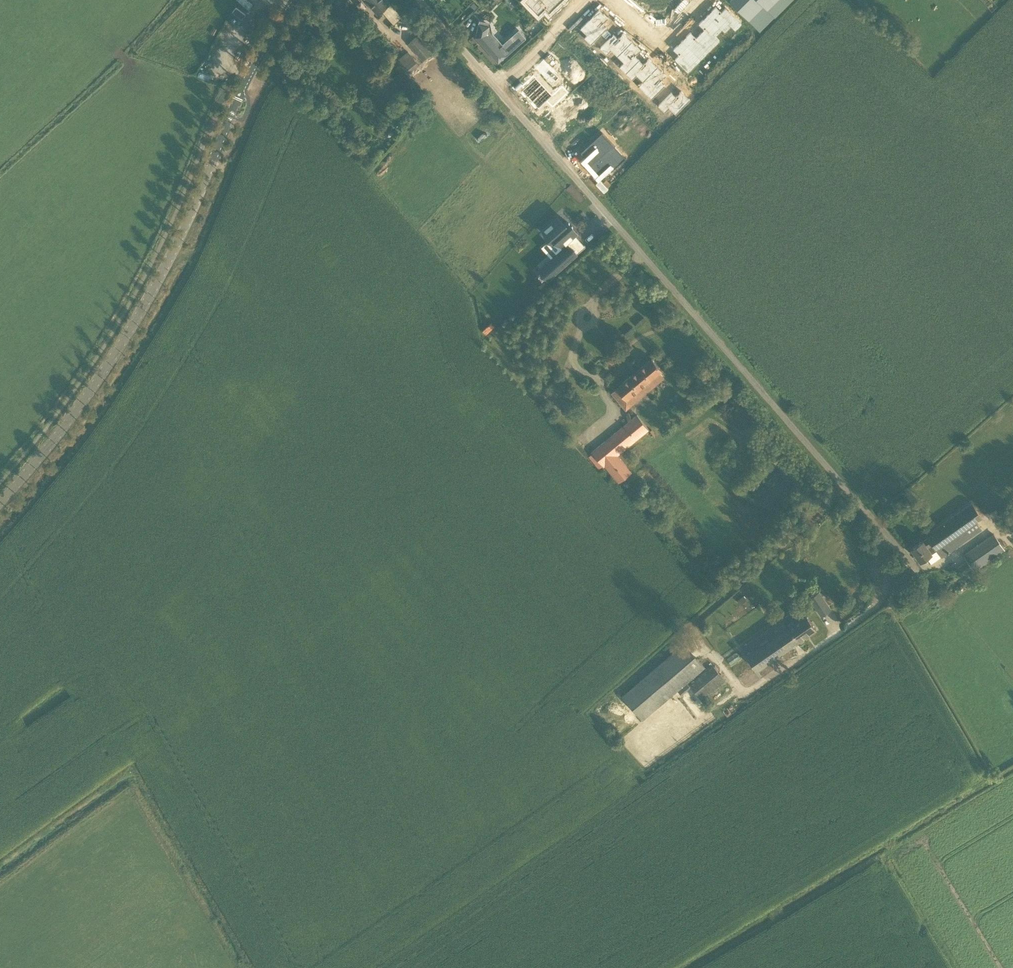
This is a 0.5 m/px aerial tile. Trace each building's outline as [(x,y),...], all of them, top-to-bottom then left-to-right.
[(213,7),(229,20),(231,17),(237,9),(225,0),(218,0),(213,7)] [(239,8),(246,13),(256,0),(245,0),(239,8)] [(246,13),(254,19),(266,3),(262,0),(256,0),(246,13)] [(381,10),(394,24),(402,17),(387,0),(366,0),(378,13),(381,10)] [(539,13),(546,7),(550,11),(560,1),(558,0),(527,0),(539,13)] [(752,23),(767,8),(775,16),(790,0),(730,0),(752,23)] [(716,5),(707,14),(722,29),(728,23),(733,27),(739,21),(726,7),(722,11),(716,5)] [(598,9),(583,24),(590,31),(585,35),(592,42),(606,28),(601,24),(607,18),(598,9)] [(707,14),(698,23),(704,28),(700,33),(713,46),(720,39),(716,35),(722,29),(707,14)] [(487,33),(489,25),(478,22),(475,36),(498,62),(526,37),(518,29),(499,47),(487,33)] [(690,31),(681,40),(696,55),(702,49),(707,53),(713,46),(700,33),(696,37),(690,31)] [(612,34),(598,48),(605,55),(609,50),(616,57),(631,42),(621,33),(616,38),(612,34)] [(417,35),(408,43),(422,60),(432,51),(417,35)] [(681,40),(672,49),(678,54),(674,58),(687,72),(694,65),(690,61),(696,55),(681,40)] [(631,42),(616,57),(622,63),(618,68),(625,74),(638,61),(634,56),(640,51),(631,42)] [(406,74),(419,64),(412,54),(406,59),(402,55),(395,60),(406,74)] [(638,61),(625,74),(632,81),(636,77),(643,83),(658,68),(648,59),(643,65),(638,61)] [(658,68),(643,83),(649,90),(645,94),(652,101),(665,87),(661,83),(667,77),(658,68)] [(523,88),(521,90),(538,109),(546,101),(552,108),(568,93),(562,86),(552,95),(533,75),(521,86),(523,88)] [(671,93),(658,107),(665,114),(669,109),(676,116),(690,101),(681,92),(676,98),(671,93)] [(571,101),(554,118),(559,123),(564,129),(560,132),(572,145),(593,126),(593,125),(592,126),(587,120),(582,124),(572,113),(576,109),(571,103),(572,102),(571,101)] [(602,131),(580,151),(590,162),(592,161),(594,163),(591,166),(599,175),(608,166),(612,170),(620,162),(609,151),(615,145),(602,131)] [(487,149),(496,140),(487,132),(478,141),(487,149)] [(584,246),(574,235),(577,233),(566,220),(563,223),(557,216),(542,229),(560,250),(539,269),(548,279),(584,246)] [(652,358),(616,387),(616,388),(611,392),(626,409),(664,377),(660,372),(662,370),(652,358)] [(617,455),(648,429),(637,415),(592,452),(603,466),(604,465),(618,482),(631,472),(617,455)] [(971,502),(929,532),(931,534),(923,540),(911,548),(920,561),(927,556),(931,563),(941,556),(942,556),(971,536),(965,528),(981,517),(971,502)] [(964,554),(974,569),(1004,549),(993,534),(964,554)] [(809,597),(816,607),(821,615),(831,608),(814,584),(806,590),(810,596),(809,597)] [(787,625),(798,641),(806,636),(805,635),(807,633),(808,634),(816,629),(805,613),(803,615),(799,608),(786,617),(785,616),(777,622),(781,629),(787,625)] [(746,654),(757,670),(798,641),(787,625),(781,629),(777,622),(772,625),(777,632),(768,638),(763,631),(742,647),(746,653),(746,654)] [(643,719),(705,667),(684,643),(622,696),(643,719)] [(713,665),(707,670),(689,685),(701,700),(725,680),(713,665)]
